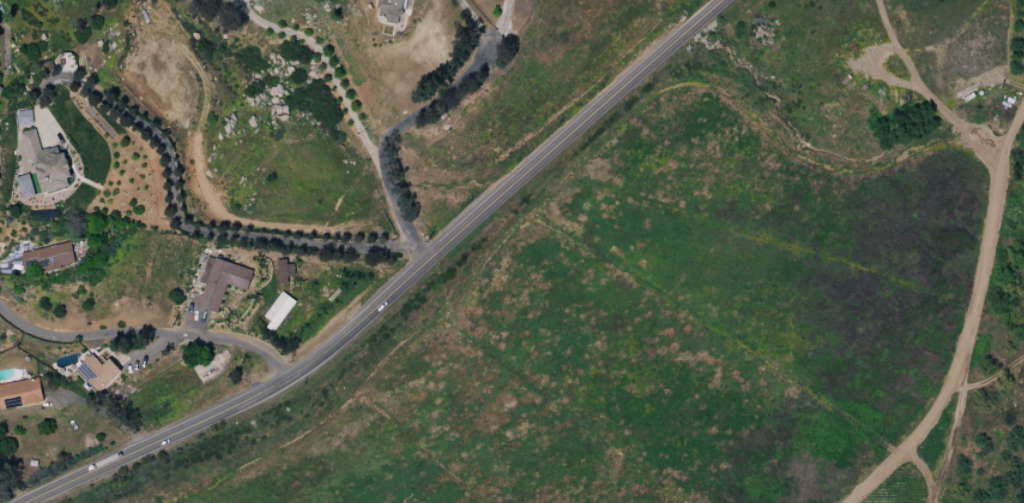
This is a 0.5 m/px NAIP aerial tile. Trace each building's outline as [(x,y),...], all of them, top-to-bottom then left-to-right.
[(401,23),(405,0),(378,0),(375,18),(401,23)] [(16,111),(18,125),(33,124),(32,110),(16,111)] [(40,151),(35,129),(21,133),(26,156),(31,154),(41,194),(71,186),(61,145),(40,151)] [(31,188),(28,175),(16,178),(19,191),(31,188)] [(21,251),(24,273),(74,265),(71,244),(21,251)] [(247,291),(253,270),(207,257),(199,283),(204,284),(197,308),(218,313),(226,285),(247,291)] [(277,284),(288,284),(288,275),(294,275),(294,261),(276,262),(277,284)] [(271,321),(266,328),(273,333),(295,301),(281,292),(264,317),(271,321)] [(100,393),(121,371),(108,359),(102,365),(91,354),(76,370),(100,393)] [(39,378),(0,385),(0,409),(43,402),(39,378)]
